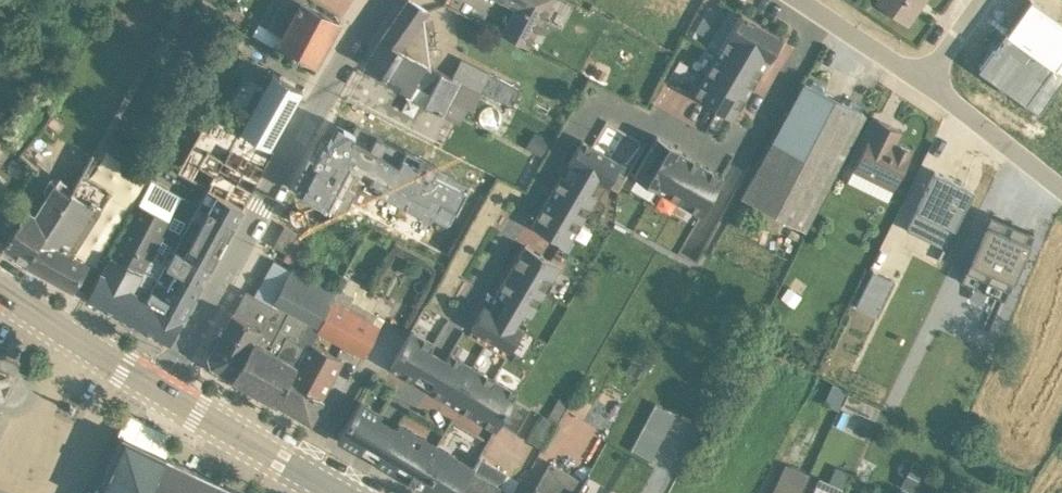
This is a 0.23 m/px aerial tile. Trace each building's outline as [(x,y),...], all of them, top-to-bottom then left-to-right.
[(257,23),(250,35),(272,47),(274,44),(314,65),(337,22),(306,3),(307,0),(281,0),(267,25),(280,33),(279,34),(278,35),(257,23)] [(428,64),(423,17),(428,9),(409,0),(407,0),(380,39),(428,64)] [(507,5),(512,8),(499,33),(528,47),(552,0),(498,0),(507,5)] [(876,3),(906,24),(923,0),(878,0),(876,3)] [(1005,34),(1055,69),(1061,59),(1061,24),(1029,0),(1010,27),(1014,29),(1010,35),(1006,33),(1005,34)] [(201,14),(180,1),(167,24),(188,36),(201,14)] [(781,38),(740,14),(727,36),(768,60),(781,38)] [(1061,82),(1061,75),(1055,69),(1005,34),(994,49),(992,48),(978,68),(1025,101),(1022,104),(1038,115),(1061,82)] [(766,59),(727,36),(716,54),(755,77),(766,59)] [(404,98),(442,117),(460,80),(380,39),(365,62),(389,76),(386,81),(406,92),(403,98),(404,98)] [(716,54),(704,75),(743,98),(755,77),(716,54)] [(451,76),(510,106),(518,89),(518,88),(463,60),(460,59),(451,75),(451,76)] [(238,129),(268,146),(301,89),(270,72),(262,85),(242,74),(227,101),(247,113),(238,129)] [(704,75),(692,95),(731,118),(743,98),(704,75)] [(460,80),(442,117),(457,124),(465,108),(470,111),(481,91),(460,80)] [(860,111),(862,106),(850,100),(846,104),(822,92),(824,87),(812,80),(808,85),(802,82),(739,196),(740,197),(804,230),(863,114),(863,113),(860,111)] [(900,131),(876,119),(851,171),(852,171),(846,182),(886,201),(891,190),(893,191),(912,149),(895,140),(900,131)] [(344,188),(353,171),(385,188),(380,197),(428,221),(432,213),(448,220),(468,183),(453,175),(453,174),(403,148),(402,150),(355,125),(351,132),(336,124),(326,144),(321,142),(311,160),(308,158),(294,186),(297,187),(295,192),(342,215),(353,193),(344,188)] [(550,140),(534,131),(525,147),(528,149),(527,151),(530,153),(531,152),(540,157),(550,140)] [(679,150),(656,137),(632,176),(656,190),(679,150)] [(569,164),(577,169),(596,180),(616,192),(624,180),(614,174),(620,164),(590,146),(580,140),(567,163),(569,164)] [(697,163),(678,153),(656,190),(675,201),(697,163)] [(722,178),(697,163),(675,201),(700,216),(722,178)] [(562,177),(570,182),(577,169),(569,164),(562,177)] [(972,190),(933,171),(905,230),(944,249),(972,190)] [(74,253),(110,190),(81,174),(69,192),(25,262),(71,288),(88,262),(74,253)] [(545,200),(581,222),(596,197),(588,193),(570,182),(562,177),(559,176),(547,198),(545,200)] [(65,190),(68,184),(58,177),(49,179),(42,189),(43,197),(33,212),(25,208),(1,246),(1,247),(19,258),(25,262),(69,192),(65,190)] [(85,295),(85,296),(127,318),(142,292),(146,295),(164,262),(195,204),(152,180),(139,204),(135,202),(85,295)] [(164,262),(201,282),(241,207),(215,193),(213,195),(205,191),(197,205),(195,204),(164,262)] [(581,222),(545,200),(530,226),(566,247),(581,222)] [(978,238),(959,281),(1003,300),(1022,256),(1022,257),(1032,233),(988,214),(978,238)] [(283,225),(276,245),(296,253),(304,233),(283,225)] [(508,271),(545,293),(560,267),(524,245),(508,271)] [(201,282),(164,262),(146,295),(142,292),(127,318),(168,342),(201,282)] [(335,287),(293,264),(292,265),(271,302),(276,305),(287,311),(265,347),(254,341),(231,377),(232,378),(276,403),(308,342),(312,344),(317,332),(316,331),(317,327),(315,326),(334,291),(335,287)] [(496,297),(504,302),(521,312),(530,317),(545,293),(508,271),(494,296),(496,297)] [(265,347),(287,311),(276,305),(274,308),(244,291),(208,356),(210,365),(231,377),(254,341),(265,347)] [(383,318),(334,291),(315,326),(317,327),(316,331),(362,356),(383,318)] [(489,310),(497,314),(504,302),(496,297),(489,310)] [(497,314),(489,310),(483,306),(470,329),(508,352),(522,329),(514,324),(497,314)] [(433,344),(410,331),(389,368),(411,381),(433,344)] [(287,381),(321,399),(342,361),(308,342),(287,381)] [(427,390),(449,404),(471,366),(449,353),(427,390)] [(449,404),(471,416),(493,378),(471,366),(449,404)] [(10,383),(8,374),(0,370),(0,399),(3,398),(10,383)] [(471,416),(494,430),(516,391),(493,378),(471,416)] [(309,422),(323,401),(287,381),(276,403),(309,422)] [(867,438),(881,404),(850,391),(836,425),(867,438)] [(529,408),(512,399),(498,424),(515,433),(529,408)] [(527,439),(543,449),(568,405),(558,399),(546,418),(542,415),(527,439)] [(359,450),(378,418),(381,414),(358,401),(336,438),(358,451),(359,450)] [(394,428),(375,459),(374,460),(392,471),(414,433),(397,424),(396,423),(394,428)] [(392,471),(399,475),(405,466),(411,469),(405,479),(430,492),(458,492),(473,468),(414,433),(392,471)] [(163,457),(122,437),(121,440),(110,462),(104,475),(96,492),(147,492),(163,457)] [(220,484),(163,457),(147,492),(216,492),(220,484)] [(458,492),(510,492),(517,482),(505,475),(506,474),(478,458),(473,468),(458,492)] [(910,464),(900,459),(895,468),(899,470),(898,471),(904,474),(899,486),(911,491),(924,465),(913,459),(910,464)] [(582,481),(548,463),(531,492),(575,492),(576,492),(582,481)] [(784,464),(771,492),(797,492),(806,474),(784,464)] [(819,478),(812,492),(840,492),(842,488),(819,478)] [(220,484),(216,492),(239,492),(220,484)]
